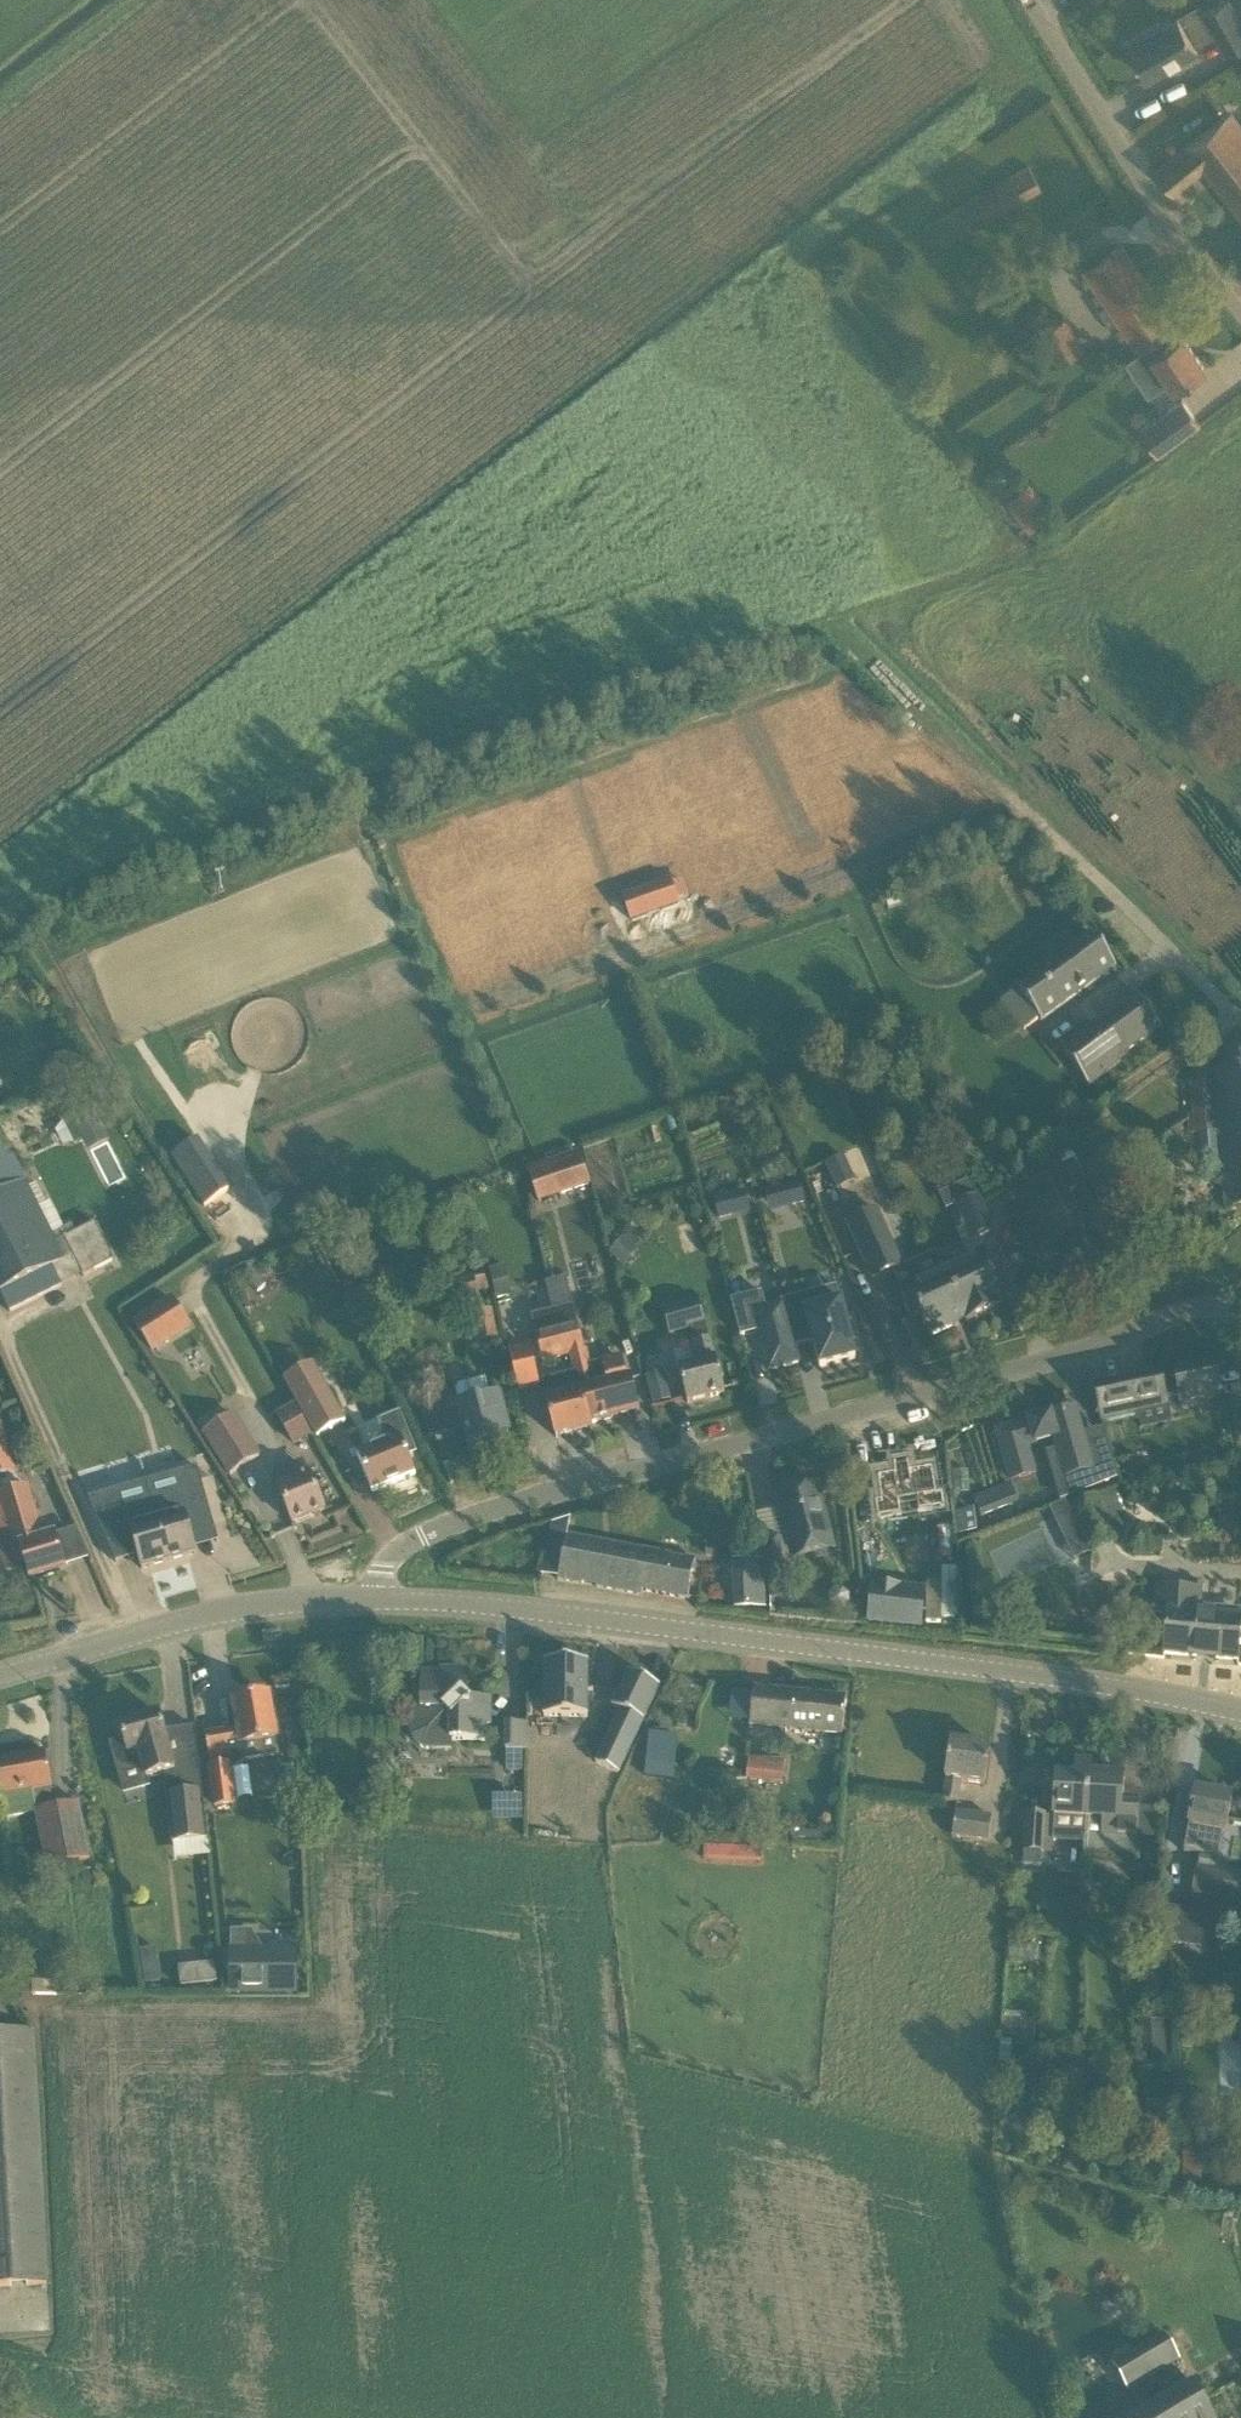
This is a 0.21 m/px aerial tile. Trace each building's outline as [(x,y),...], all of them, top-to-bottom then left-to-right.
[(1147,79),(1197,50),(1195,47),(1215,35),(1227,54),(1240,46),(1240,21),(1229,0),(1224,0),(1202,13),(1203,14),(1183,25),(1178,16),(1161,26),(1158,22),(1125,41),(1147,79)] [(1174,198),(1190,187),(1187,183),(1204,168),(1240,216),(1240,132),(1239,134),(1225,116),(1187,146),(1188,147),(1155,173),(1174,198)] [(1026,165),(932,222),(945,244),(1039,187),(1026,165)] [(1148,393),(1167,380),(1174,391),(1205,370),(1176,326),(1161,337),(1139,352),(1127,361),(1127,362),(1130,360),(1138,371),(1135,373),(1148,393)] [(1181,398),(1138,430),(1157,455),(1200,424),(1181,398)] [(1004,501),(1021,525),(1046,507),(1030,483),(1004,501)] [(624,895),(632,920),(680,905),(672,880),(624,895)] [(1091,933),(1017,988),(1041,1021),(1116,966),(1091,933)] [(1138,997),(1075,1043),(1076,1045),(1076,1044),(1100,1077),(1120,1063),(1117,1059),(1161,1027),(1138,997)] [(1240,1129),(1240,1050),(1212,1053),(1215,1081),(1190,1083),(1193,1113),(1188,1113),(1190,1134),(1219,1131),(1240,1129)] [(9,1159),(0,1143),(0,1293),(10,1312),(62,1286),(52,1267),(74,1256),(83,1275),(84,1276),(114,1261),(95,1223),(56,1243),(38,1209),(48,1204),(44,1196),(37,1183),(28,1188),(25,1182),(26,1182),(13,1157),(9,1159)] [(1071,1146),(1023,1174),(1028,1186),(1050,1241),(1082,1228),(1067,1191),(1075,1188),(1087,1183),(1071,1146)] [(591,1187),(579,1151),(527,1167),(538,1204),(591,1187)] [(799,1177),(786,1180),(792,1202),(805,1199),(799,1177)] [(725,1190),(713,1193),(719,1215),(730,1212),(725,1190)] [(993,1231),(977,1196),(957,1205),(973,1240),(993,1231)] [(847,1223),(874,1280),(902,1267),(876,1209),(847,1223)] [(986,1250),(944,1269),(966,1320),(967,1323),(1000,1308),(998,1305),(1003,1302),(993,1279),(998,1276),(986,1250)] [(490,1267),(489,1267),(497,1301),(512,1298),(511,1292),(505,1264),(490,1267)] [(966,1320),(944,1269),(898,1290),(910,1317),(919,1313),(930,1336),(966,1320)] [(479,1299),(478,1292),(489,1290),(486,1275),(474,1278),(474,1275),(446,1281),(451,1304),(463,1301),(464,1303),(479,1299)] [(620,1356),(588,1364),(567,1284),(547,1289),(564,1356),(570,1355),(575,1372),(576,1372),(581,1391),(590,1424),(639,1411),(630,1379),(626,1380),(620,1356)] [(564,1356),(547,1289),(525,1294),(543,1361),(564,1356)] [(772,1369),(798,1363),(783,1304),(767,1308),(763,1291),(733,1299),(743,1335),(762,1330),(772,1369)] [(706,1324),(700,1299),(662,1309),(669,1334),(706,1324)] [(785,1303),(783,1304),(798,1363),(800,1362),(796,1346),(815,1341),(821,1367),(857,1358),(843,1302),(815,1309),(813,1299),(785,1306),(785,1303)] [(173,1301),(136,1324),(152,1349),(189,1325),(173,1301)] [(492,1308),(471,1313),(477,1342),(499,1337),(492,1308)] [(679,1369),(688,1403),(725,1393),(716,1359),(715,1359),(710,1338),(695,1342),(700,1363),(679,1369)] [(529,1347),(509,1352),(518,1389),(538,1384),(529,1347)] [(1094,1386),(1099,1410),(1136,1403),(1167,1397),(1178,1394),(1180,1404),(1221,1396),(1215,1365),(1175,1373),(1175,1370),(1094,1386)] [(663,1367),(645,1372),(652,1401),(671,1396),(663,1367)] [(313,1395),(299,1370),(284,1379),(318,1437),(345,1422),(326,1387),(313,1395)] [(591,1428),(590,1424),(581,1391),(576,1372),(575,1372),(542,1380),(547,1400),(556,1437),(591,1428)] [(506,1450),(491,1393),(490,1394),(485,1378),(455,1385),(459,1402),(458,1402),(473,1459),(506,1450)] [(419,1396),(430,1437),(447,1432),(439,1401),(436,1401),(433,1392),(419,1396)] [(295,1406),(278,1416),(294,1443),(311,1434),(295,1406)] [(1073,1482),(1077,1492),(1116,1477),(1110,1457),(1089,1463),(1081,1434),(1074,1409),(999,1431),(1012,1479),(1033,1473),(1025,1442),(1035,1439),(1036,1442),(1055,1437),(1059,1448),(1059,1451),(1064,1450),(1071,1473),(1084,1470),(1086,1478),(1073,1482)] [(378,1421),(387,1443),(358,1455),(372,1492),(415,1474),(408,1456),(416,1453),(400,1412),(378,1421)] [(205,1433),(231,1474),(259,1456),(234,1415),(205,1433)] [(16,1469),(3,1423),(0,1424),(0,1474),(16,1469)] [(876,1472),(879,1499),(873,1500),(875,1515),(900,1513),(898,1499),(915,1497),(917,1521),(944,1518),(942,1503),(938,1503),(937,1495),(942,1494),(941,1492),(936,1493),(933,1467),(910,1469),(909,1458),(893,1459),(894,1470),(876,1472)] [(278,1487),(293,1524),(325,1511),(308,1469),(303,1471),(300,1463),(277,1472),(282,1486),(278,1487)] [(180,1497),(166,1501),(159,1474),(145,1477),(147,1482),(169,1561),(196,1553),(180,1497)] [(142,1569),(169,1561),(147,1482),(134,1485),(145,1526),(131,1530),(142,1569)] [(1012,1503),(1009,1494),(1014,1492),(1011,1484),(975,1498),(981,1515),(1012,1503)] [(793,1560),(835,1549),(818,1485),(775,1496),(793,1560)] [(7,1569),(26,1563),(31,1581),(66,1571),(55,1535),(42,1538),(38,1524),(39,1524),(28,1487),(0,1495),(0,1499),(10,1531),(0,1534),(0,1544),(7,1569)] [(1094,1554),(1119,1542),(1114,1530),(1128,1523),(1112,1488),(1071,1507),(1094,1554)] [(978,1531),(975,1509),(955,1513),(958,1535),(978,1531)] [(643,1591),(688,1599),(696,1559),(566,1535),(558,1580),(642,1595),(643,1591)] [(791,1594),(789,1578),(782,1540),(762,1543),(769,1581),(771,1597),(791,1594)] [(942,1574),(942,1584),(927,1584),(927,1623),(942,1623),(942,1613),(956,1613),(956,1574),(942,1574)] [(873,1579),(867,1622),(921,1628),(926,1586),(873,1579)] [(1165,1654),(1238,1660),(1240,1623),(1240,1618),(1200,1615),(1203,1583),(1196,1582),(1196,1587),(1158,1584),(1156,1613),(1168,1614),(1165,1654)] [(549,1660),(545,1714),(588,1717),(592,1663),(549,1660)] [(412,1707),(412,1737),(423,1749),(451,1749),(451,1739),(487,1739),(487,1723),(491,1723),(492,1698),(470,1698),(463,1690),(463,1669),(441,1668),(441,1673),(421,1673),(421,1707),(412,1707)] [(629,1671),(613,1706),(643,1720),(660,1686),(629,1671)] [(843,1735),(847,1697),(754,1687),(750,1725),(843,1735)] [(245,1760),(279,1754),(269,1695),(235,1701),(240,1729),(205,1735),(210,1760),(230,1756),(228,1746),(242,1744),(245,1760)] [(167,1743),(168,1743),(160,1714),(120,1726),(124,1740),(110,1744),(119,1777),(144,1769),(147,1779),(164,1774),(172,1843),(208,1839),(198,1748),(178,1750),(178,1753),(170,1755),(167,1743)] [(528,1724),(505,1724),(504,1750),(506,1750),(522,1750),(528,1750),(528,1724)] [(913,1737),(906,1790),(921,1792),(927,1739),(913,1737)] [(985,1784),(990,1747),(951,1742),(944,1800),(958,1802),(961,1781),(985,1784)] [(506,1750),(506,1774),(522,1774),(522,1750),(506,1750)] [(37,1810),(47,1867),(90,1860),(79,1802),(55,1807),(52,1788),(53,1788),(46,1753),(0,1762),(0,1788),(5,1816),(37,1810)] [(783,1781),(784,1758),(747,1757),(746,1779),(783,1781)] [(1084,1853),(1085,1853),(1085,1834),(1089,1775),(1090,1775),(1091,1763),(1077,1762),(1076,1779),(1057,1778),(1053,1840),(1084,1842),(1084,1853)] [(237,1804),(232,1763),(209,1766),(214,1807),(237,1804)] [(1085,1834),(1085,1853),(1118,1855),(1118,1849),(1135,1851),(1138,1807),(1121,1806),(1123,1777),(1090,1775),(1089,1775),(1085,1834)] [(1193,1897),(1240,1906),(1240,1875),(1218,1870),(1232,1798),(1195,1791),(1189,1824),(1185,1847),(1200,1850),(1193,1897)] [(989,1841),(993,1817),(956,1812),(953,1836),(989,1841)] [(1041,1866),(1042,1852),(1043,1852),(1045,1815),(1026,1814),(1023,1851),(1024,1851),(1023,1865),(1041,1866)] [(1169,1905),(1163,1939),(1186,1943),(1191,1910),(1169,1905)] [(230,1948),(229,1995),(297,1995),(298,1948),(263,1948),(251,1948),(251,1930),(230,1930),(230,1948)] [(156,1948),(140,1950),(144,1973),(160,1971),(156,1948)] [(1164,2021),(1138,2023),(1142,2069),(1168,2067),(1164,2021)] [(33,2031),(0,2032),(0,2286),(47,2283),(33,2031)] [(1183,2143),(1183,2183),(1201,2183),(1201,2143),(1183,2143)] [(1149,2374),(1176,2358),(1164,2337),(1136,2354),(1149,2374)] [(1193,2381),(1131,2417),(1215,2417),(1193,2381)]
